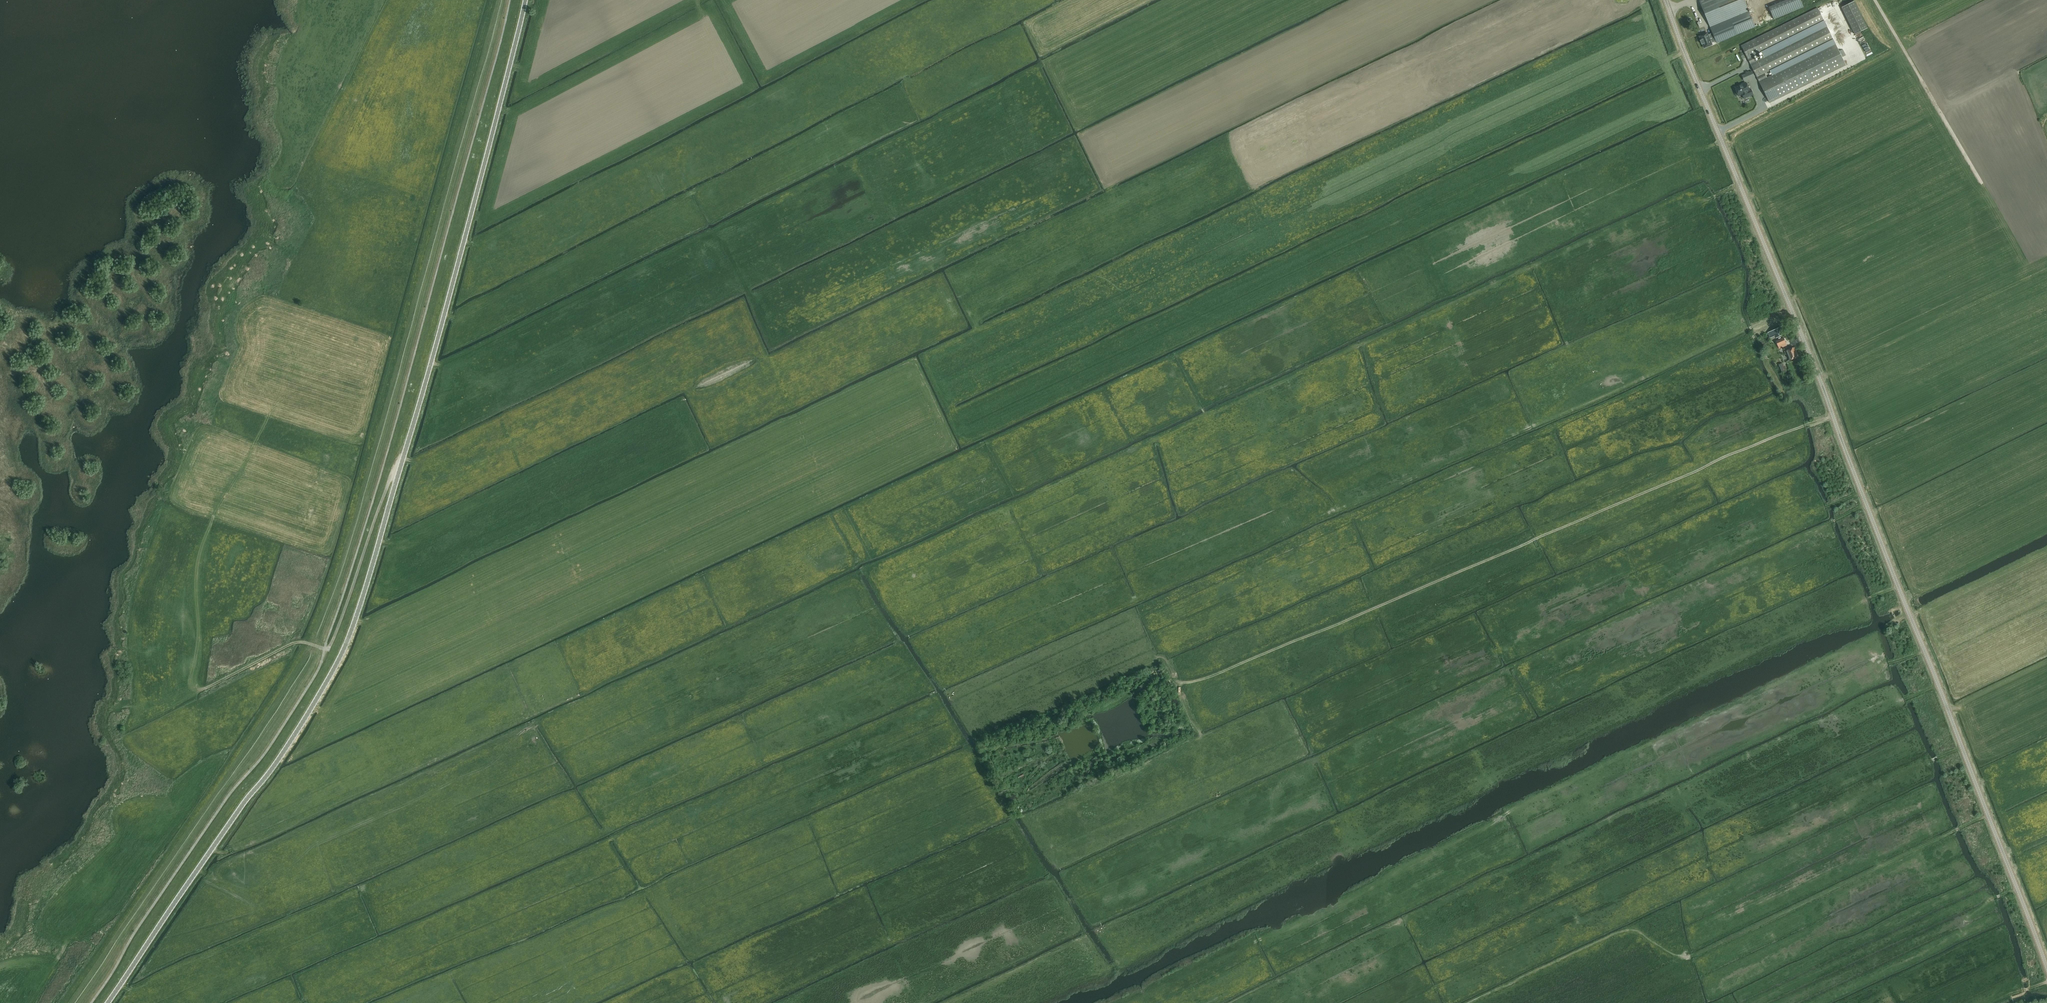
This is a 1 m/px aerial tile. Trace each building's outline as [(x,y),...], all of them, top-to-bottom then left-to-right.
[(1712,45),(1755,27),(1749,11),(1744,0),(1701,0),(1699,1),(1712,33),(1708,34),(1708,32),(1699,36),(1704,48),(1712,45)] [(1775,19),(1803,7),(1801,0),(1786,0),(1770,7),(1775,19)] [(1841,7),(1855,34),(1867,28),(1854,1),(1841,7)] [(1818,8),(1741,46),(1769,102),(1846,65),(1835,44),(1767,78),(1765,74),(1833,39),(1827,26),(1755,62),(1753,56),(1824,20),(1818,8)] [(1742,95),(1744,99),(1753,95),(1751,89),(1749,90),(1746,83),(1741,84),(1742,85),(1735,88),(1738,96),(1742,95)] [(1779,328),(1766,333),(1768,338),(1775,336),(1776,338),(1782,335),(1779,328)] [(1798,357),(1794,347),(1785,350),(1789,360),(1798,357)] [(2020,982),(1997,991),(1998,995),(2021,986),(2020,982)]
